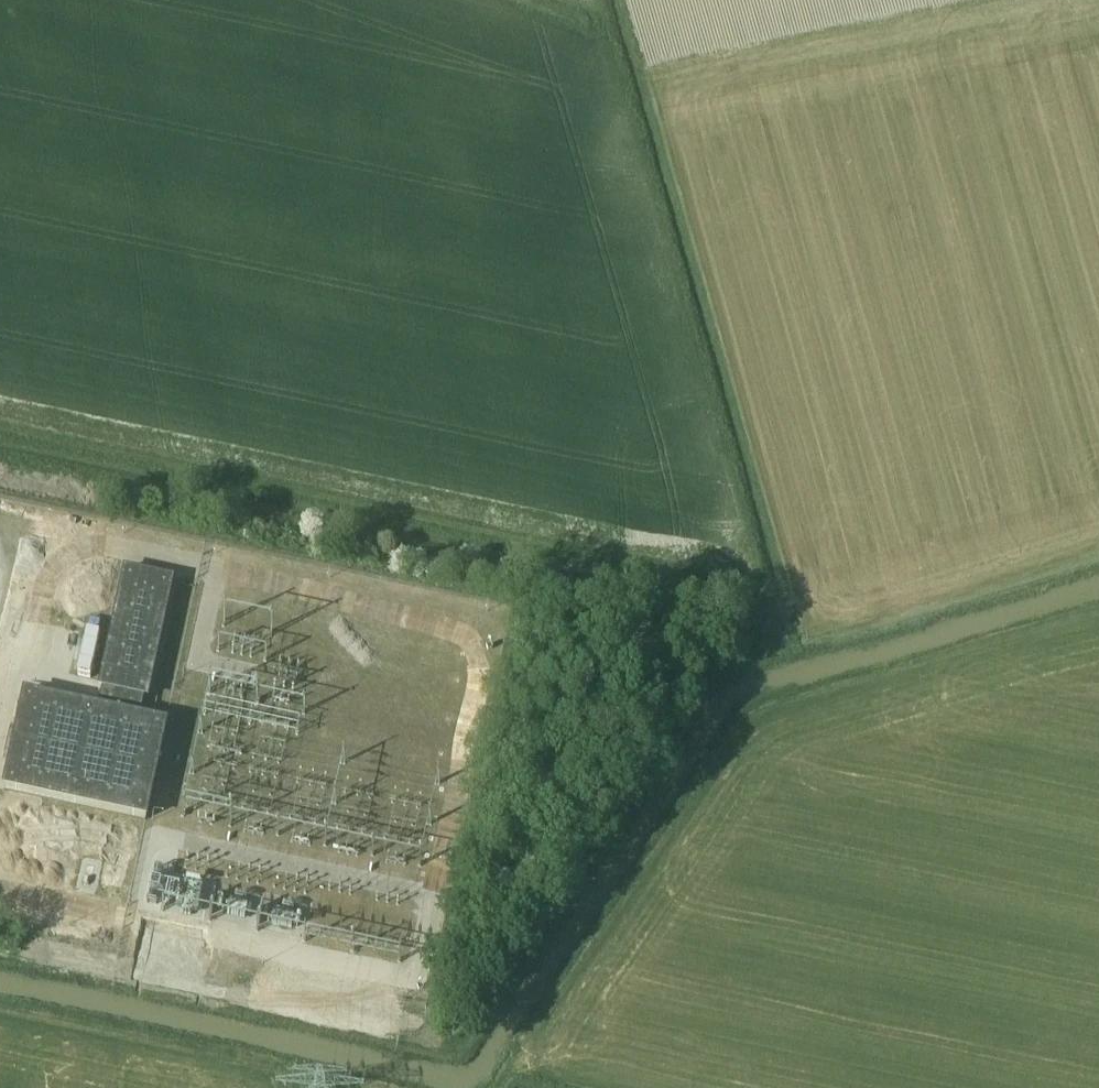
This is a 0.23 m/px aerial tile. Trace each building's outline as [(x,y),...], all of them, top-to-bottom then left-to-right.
[(172,579),(126,568),(97,708),(25,693),(5,787),(147,817),(167,723),(143,718),(172,579)] [(72,885),(103,890),(108,863),(77,858),(72,885)]
